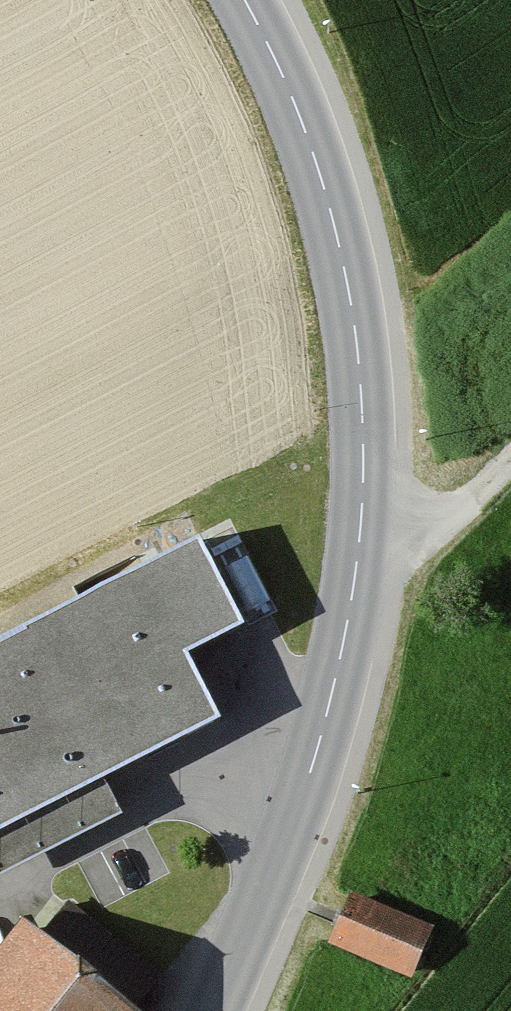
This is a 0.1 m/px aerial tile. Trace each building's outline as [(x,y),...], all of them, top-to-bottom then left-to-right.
[(237,519),(214,529),(251,608),(273,597),(237,519)] [(112,726),(40,672),(7,717),(79,770),(112,726)] [(42,818),(0,785),(0,870),(42,818)] [(438,938),(350,904),(329,959),(416,993),(438,938)] [(29,935),(0,970),(0,1010),(123,1010),(29,935)]
